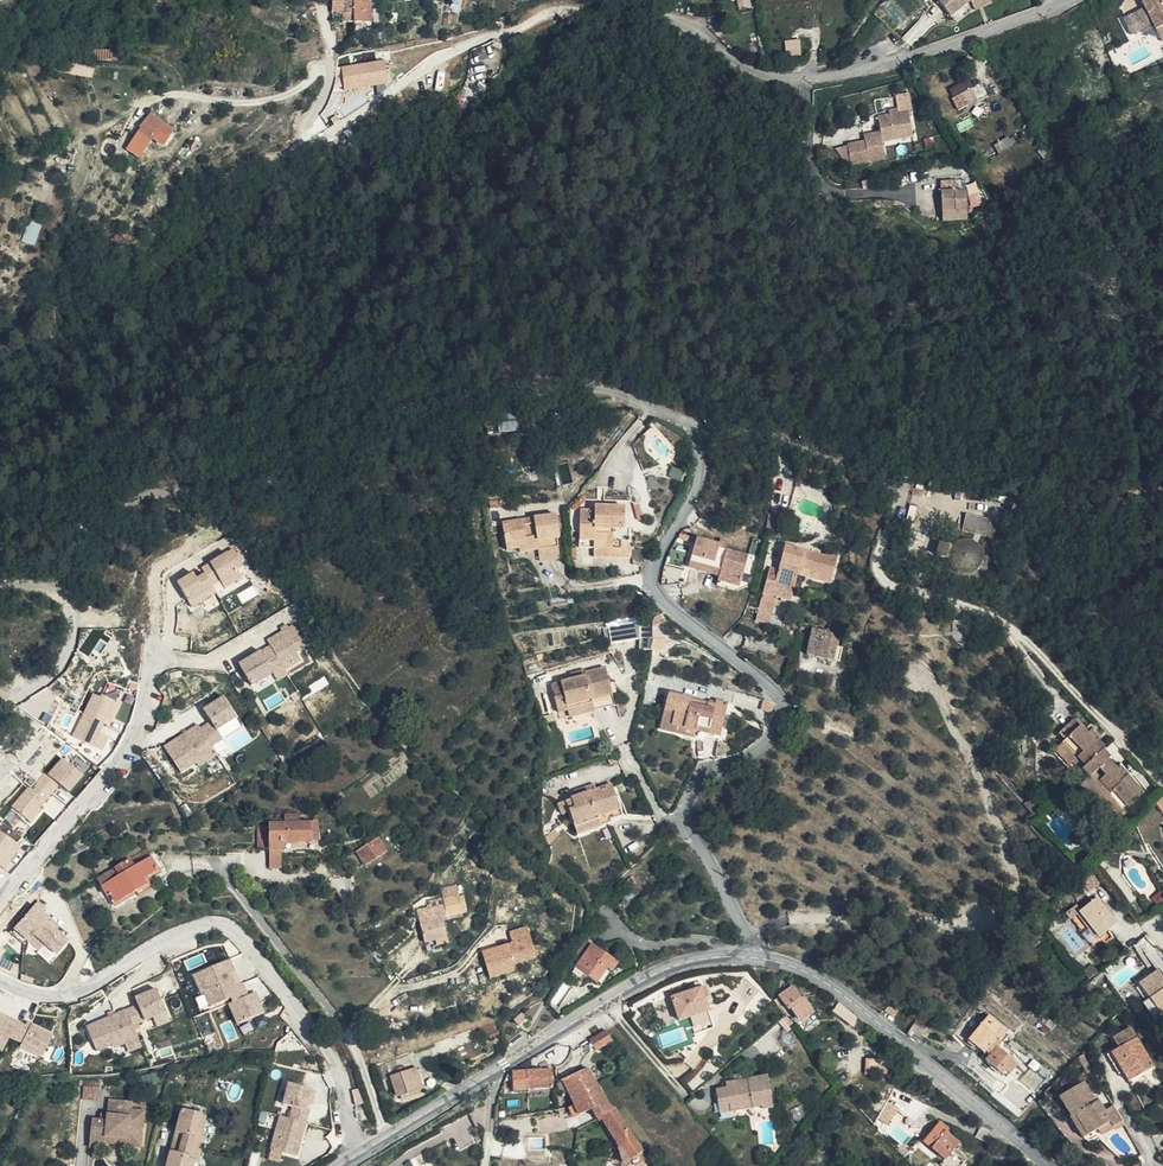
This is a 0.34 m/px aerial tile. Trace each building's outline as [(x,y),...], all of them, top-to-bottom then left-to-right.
[(343,2),(344,8),(346,20),(357,19),(357,11),(356,1),(356,0),(343,0),(343,2)] [(356,1),(357,11),(357,19),(368,19),(367,9),(367,2),(372,0),(373,0),(356,0),(356,1)] [(383,18),(382,7),(381,0),(373,0),(372,0),(367,2),(367,9),(368,19),(379,18),(383,18)] [(740,9),(753,6),(752,0),(739,0),(740,9)] [(952,15),(970,0),(940,0),(952,15)] [(975,8),(992,4),(991,0),(973,0),(975,8)] [(1159,1),(1153,4),(1156,10),(1134,21),(1142,37),(1162,27),(1162,0),(1160,0),(1159,1)] [(802,53),(801,38),(786,40),(787,55),(802,53)] [(344,65),(347,88),(377,85),(380,96),(394,82),(392,60),(344,65)] [(965,103),(984,94),(980,86),(961,95),(965,103)] [(990,93),(985,96),(965,104),(964,104),(969,117),(995,106),(990,93)] [(891,119),(901,117),(900,111),(890,112),(891,119)] [(184,129),(162,114),(150,131),(162,140),(165,136),(175,143),(184,129)] [(912,116),(901,117),(891,119),(879,121),(881,131),(864,134),(865,140),(849,143),(852,162),(887,156),(884,142),(915,137),(912,116)] [(1031,145),(1029,140),(1014,147),(1018,157),(1037,148),(1035,143),(1031,145)] [(941,180),(942,189),(959,189),(958,180),(941,180)] [(956,189),(942,190),(944,219),(970,218),(967,189),(956,190),(956,189)] [(24,240),(36,243),(42,222),(30,219),(24,240)] [(681,475),(690,479),(693,470),(685,466),(681,475)] [(623,528),(623,507),(594,507),(593,511),(578,511),(578,548),(592,548),(592,556),(627,558),(628,528),(623,528)] [(956,531),(988,538),(992,522),(960,514),(956,531)] [(510,554),(518,553),(518,547),(525,546),(524,538),(534,537),(536,550),(538,560),(558,558),(555,538),(559,537),(554,515),(500,524),(504,550),(509,549),(510,554)] [(749,552),(728,546),(719,543),(720,541),(698,534),(691,556),(713,563),(714,558),(722,561),(720,571),(718,576),(739,582),(749,552)] [(719,543),(728,546),(730,539),(722,536),(720,541),(719,543)] [(518,547),(518,553),(536,550),(534,537),(524,538),(525,546),(518,547)] [(768,564),(763,585),(774,585),(794,588),(799,570),(832,578),(839,551),(827,548),(826,553),(785,542),(778,566),(768,564)] [(949,547),(937,543),(933,556),(945,560),(948,567),(952,572),(959,575),(967,574),(973,570),(977,563),(977,557),(975,551),(971,545),(964,543),(957,543),(949,547)] [(233,548),(209,560),(220,581),(239,572),(237,568),(243,565),(233,548)] [(713,563),(691,556),(689,562),(720,571),(722,561),(714,558),(713,563)] [(192,571),(175,580),(186,601),(210,587),(203,573),(195,577),(192,571)] [(717,580),(729,584),(739,584),(739,582),(718,576),(717,580)] [(774,585),(763,585),(757,605),(771,609),(776,593),(791,596),(794,588),(774,585)] [(641,649),(649,647),(651,642),(650,636),(649,621),(641,622),(641,620),(603,625),(604,633),(609,633),(611,643),(640,640),(641,649)] [(270,643),(238,662),(252,685),(274,672),(278,679),(289,674),(287,669),(306,658),(295,642),(301,639),(291,623),(289,625),(287,622),(280,626),(281,629),(267,638),(270,643)] [(806,652),(820,655),(832,657),(837,639),(839,631),(811,626),(806,652)] [(651,642),(652,647),(661,646),(660,635),(653,635),(651,642)] [(551,683),(555,699),(565,698),(568,707),(593,701),(592,697),(612,692),(606,666),(586,671),(587,675),(571,678),(551,683)] [(570,672),(571,678),(587,675),(586,671),(586,669),(570,672)] [(593,701),(568,707),(569,714),(615,703),(612,692),(592,697),(593,701)] [(671,723),(721,734),(728,702),(714,699),(713,702),(707,701),(706,707),(690,704),(691,698),(668,692),(664,708),(674,710),(671,723)] [(96,694),(74,738),(97,749),(119,704),(96,694)] [(236,717),(224,698),(205,711),(213,723),(203,729),(200,725),(168,746),(183,770),(198,761),(200,765),(218,753),(213,745),(223,738),(217,729),(236,717)] [(565,698),(555,699),(558,709),(568,707),(565,698)] [(706,707),(707,701),(691,698),(690,704),(706,707)] [(774,711),(776,702),(766,700),(764,709),(774,711)] [(719,739),(721,734),(671,723),(674,710),(664,708),(660,728),(694,735),(694,734),(719,739)] [(1085,767),(1107,746),(1099,738),(1097,740),(1090,732),(1076,718),(1067,727),(1073,733),(1067,738),(1061,743),(1076,760),(1085,768),(1085,767)] [(1073,733),(1067,727),(1061,731),(1067,738),(1073,733)] [(1097,740),(1099,738),(1091,730),(1090,732),(1097,740)] [(1070,766),(1076,760),(1061,743),(1055,749),(1070,766)] [(1107,748),(1107,746),(1085,767),(1091,774),(1082,783),(1090,791),(1095,786),(1115,808),(1121,814),(1145,790),(1130,774),(1126,778),(1118,769),(1108,759),(1110,757),(1104,750),(1107,748)] [(30,784),(12,803),(31,820),(63,784),(71,792),(87,774),(65,754),(49,772),(45,769),(31,785),(30,784)] [(1123,765),(1118,769),(1126,778),(1130,774),(1123,765)] [(611,786),(565,802),(569,813),(574,828),(608,817),(607,814),(619,809),(611,786)] [(1095,786),(1090,791),(1088,793),(1108,814),(1115,808),(1095,786)] [(569,813),(565,802),(558,804),(562,815),(569,813)] [(622,816),(619,809),(607,814),(608,817),(610,821),(622,816)] [(608,817),(574,828),(577,835),(610,823),(610,821),(608,817)] [(269,848),(309,848),(307,822),(269,824),(269,848)] [(4,868),(21,845),(0,830),(0,865),(4,868)] [(363,844),(353,851),(362,864),(384,850),(374,836),(363,844)] [(143,881),(148,878),(158,873),(144,851),(96,880),(107,899),(109,898),(114,905),(135,893),(146,886),(143,881)] [(1079,876),(1075,880),(1087,893),(1099,881),(1087,868),(1079,876)] [(1074,871),(1068,876),(1073,882),(1075,880),(1079,876),(1074,871)] [(155,889),(148,878),(143,881),(146,886),(135,893),(139,898),(155,889)] [(443,908),(445,907),(458,904),(458,900),(456,891),(455,886),(440,889),(443,903),(443,908)] [(1115,922),(1096,898),(1078,912),(1098,937),(1115,922)] [(39,900),(15,928),(42,951),(47,946),(60,955),(72,939),(61,930),(63,926),(48,914),(51,910),(39,900)] [(420,935),(427,933),(432,932),(431,931),(443,928),(440,915),(438,909),(424,912),(424,916),(416,917),(420,935)] [(523,927),(507,931),(510,944),(481,952),(489,979),(511,972),(509,965),(533,959),(523,927)] [(620,962),(594,943),(578,966),(603,985),(620,962)] [(227,961),(193,978),(200,993),(202,992),(209,1005),(229,995),(242,1022),(262,1012),(253,994),(246,998),(241,987),(235,989),(229,976),(233,974),(227,961)] [(1092,980),(1101,972),(1096,965),(1086,973),(1092,980)] [(1146,1000),(1156,1015),(1162,1010),(1162,982),(1160,977),(1156,972),(1136,986),(1141,993),(1146,1000)] [(786,988),(774,997),(783,1010),(785,1008),(793,1018),(794,1017),(796,1020),(806,1013),(804,1010),(805,1008),(795,995),(793,997),(786,988)] [(160,989),(140,997),(142,1003),(147,1017),(168,1009),(160,989)] [(711,1027),(700,989),(671,998),(678,1021),(687,1018),(692,1033),(711,1027)] [(1156,1015),(1146,1000),(1142,1003),(1152,1018),(1156,1015)] [(858,1016),(840,1002),(834,1010),(855,1026),(858,1016)] [(142,1003),(129,1008),(135,1022),(147,1017),(142,1003)] [(1010,1025),(990,1007),(967,1035),(977,1043),(980,1039),(992,1048),(997,1041),(1010,1025)] [(135,1022),(129,1008),(90,1024),(100,1047),(117,1039),(118,1042),(140,1033),(135,1022)] [(516,1023),(524,1016),(519,1011),(512,1019),(516,1023)] [(29,1025),(28,1028),(0,1014),(0,1051),(4,1053),(11,1041),(22,1047),(19,1051),(43,1062),(55,1038),(29,1025)] [(500,1027),(498,1020),(495,1022),(480,1027),(483,1033),(487,1033),(489,1038),(499,1034),(497,1029),(500,1027)] [(911,1031),(920,1040),(928,1027),(918,1020),(911,1031)] [(596,1050),(615,1039),(608,1028),(590,1040),(596,1050)] [(1118,1048),(1111,1053),(1122,1073),(1128,1083),(1143,1073),(1140,1070),(1150,1064),(1129,1028),(1112,1037),(1118,1048)] [(997,1041),(992,1048),(987,1054),(1005,1067),(1008,1063),(1011,1066),(1018,1057),(997,1041)] [(1122,1073),(1111,1053),(1106,1056),(1117,1075),(1122,1073)] [(540,1057),(534,1060),(538,1065),(543,1063),(540,1057)] [(891,1059),(867,1058),(866,1073),(890,1074),(891,1059)] [(1152,1068),(1150,1064),(1140,1070),(1143,1073),(1152,1068)] [(420,1085),(413,1066),(388,1075),(395,1095),(399,1093),(400,1097),(416,1091),(415,1087),(420,1085)] [(582,1089),(594,1082),(585,1066),(553,1080),(559,1092),(565,1089),(572,1102),(574,1101),(585,1095),(582,1089)] [(521,1069),(522,1086),(550,1085),(549,1067),(539,1067),(521,1069)] [(512,1087),(522,1086),(521,1069),(510,1070),(512,1087)] [(729,1101),(730,1109),(762,1103),(762,1107),(774,1105),(768,1074),(744,1078),(736,1079),(726,1081),(727,1086),(716,1088),(719,1103),(729,1101)] [(1111,1106),(1102,1110),(1094,1095),(1090,1097),(1082,1080),(1057,1095),(1067,1114),(1071,1113),(1082,1134),(1097,1126),(1092,1116),(1100,1112),(1105,1122),(1108,1126),(1118,1121),(1111,1106)] [(84,1083),(83,1099),(98,1099),(100,1082),(84,1083)] [(313,1088),(293,1082),(287,1102),(297,1105),(293,1118),(283,1116),(274,1145),(299,1152),(311,1109),(307,1108),(313,1088)] [(609,1106),(594,1082),(582,1089),(585,1095),(574,1101),(572,1102),(576,1112),(580,1111),(580,1110),(589,1106),(594,1115),(599,1112),(609,1106)] [(106,1137),(142,1140),(145,1111),(131,1110),(132,1101),(111,1099),(109,1114),(108,1120),(101,1120),(93,1119),(91,1141),(106,1143),(106,1137)] [(720,1111),(730,1109),(729,1101),(719,1103),(720,1111)] [(611,1105),(609,1106),(599,1112),(619,1140),(621,1142),(631,1136),(611,1105)] [(205,1114),(185,1109),(169,1165),(196,1165),(197,1160),(202,1160),(208,1134),(204,1133),(206,1125),(202,1123),(205,1114)] [(1096,1133),(1108,1126),(1105,1122),(1100,1112),(1092,1116),(1097,1126),(1093,1128),(1096,1133)] [(1071,1113),(1067,1114),(1065,1116),(1077,1137),(1082,1134),(1071,1113)] [(948,1130),(950,1128),(942,1121),(925,1141),(946,1157),(960,1140),(948,1130)] [(616,1142),(620,1154),(630,1156),(640,1149),(631,1136),(621,1142),(619,1140),(616,1142)] [(142,1146),(142,1140),(106,1137),(106,1143),(142,1146)]
